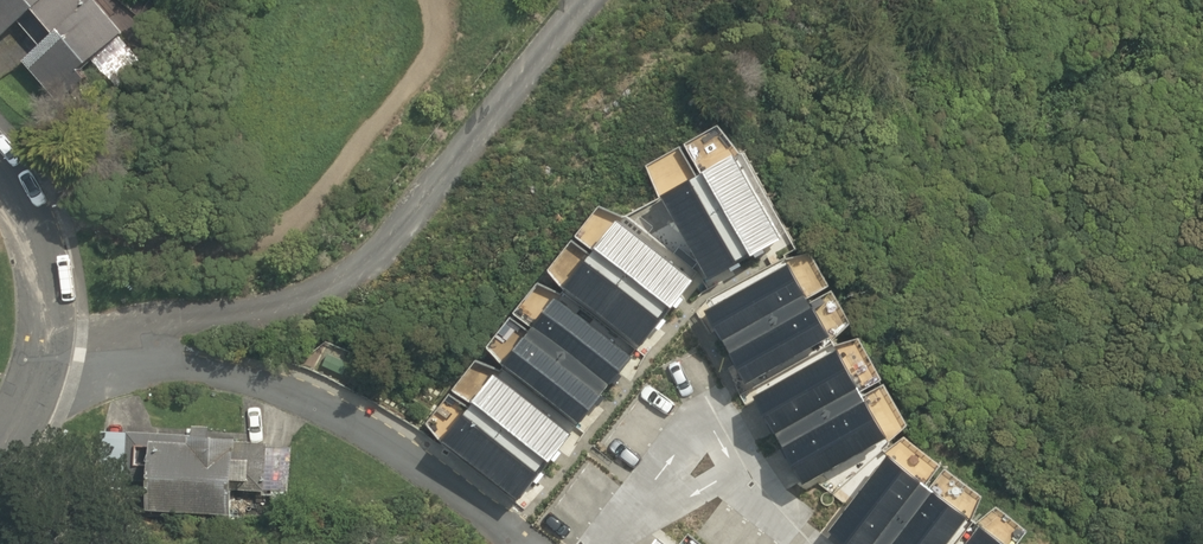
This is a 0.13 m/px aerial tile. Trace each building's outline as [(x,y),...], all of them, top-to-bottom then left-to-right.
[(17,18),(40,43),(23,58),(58,98),(87,74),(79,66),(124,29),(99,0),(0,0),(0,35),(17,18)] [(735,150),(662,189),(710,272),(783,232),(735,150)] [(617,213),(566,279),(641,339),(694,273),(617,213)] [(746,376),(830,330),(790,257),(706,303),(746,376)] [(557,291),(506,356),(582,415),(633,350),(557,291)] [(837,343),(755,389),(792,458),(876,411),(837,343)] [(498,366),(444,432),(520,492),(573,425),(498,366)] [(189,436),(151,434),(147,506),(230,511),(232,487),(263,489),(262,494),(288,496),(292,447),(268,445),(268,441),(236,439),(237,433),(189,429),(189,436)] [(830,523),(857,543),(941,543),(969,509),(889,448),(830,523)] [(953,543),(1016,543),(977,514),(953,543)] [(658,530),(648,543),(676,543),(658,530)]
